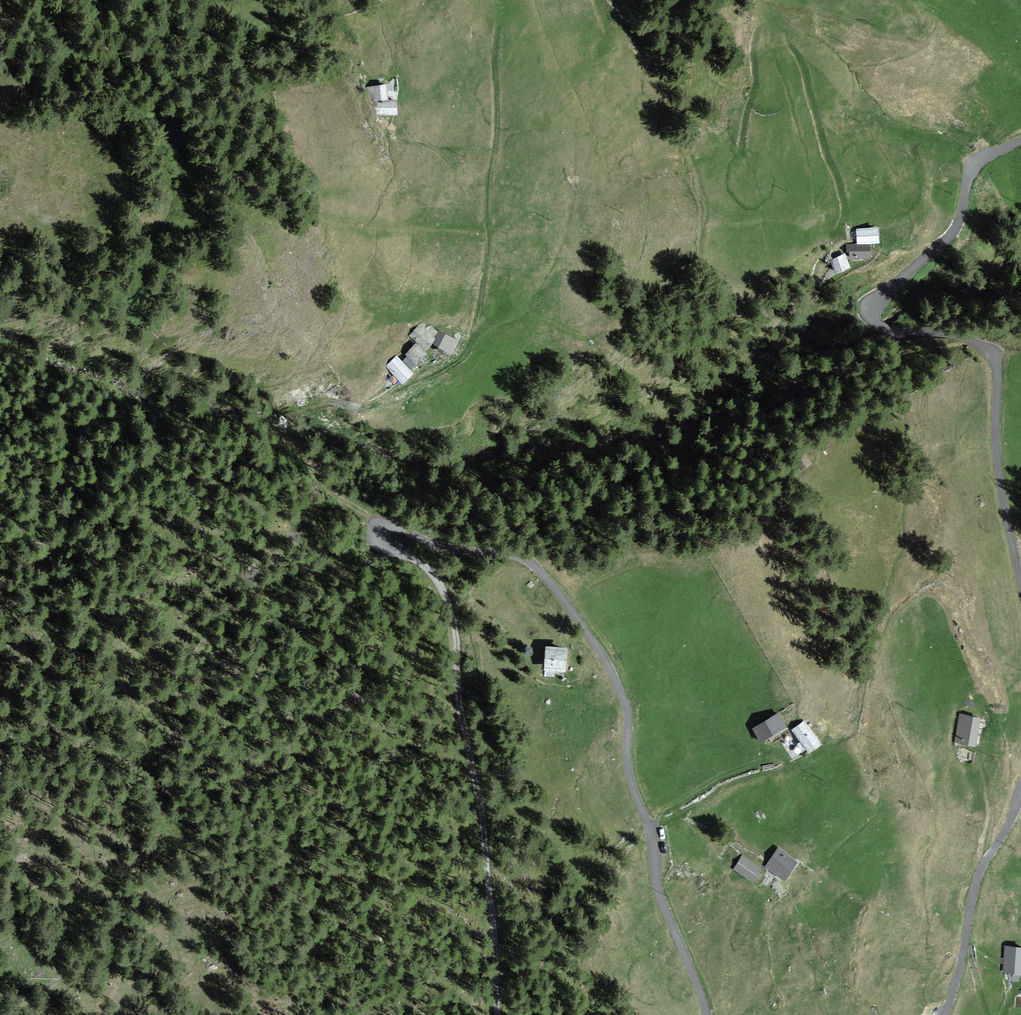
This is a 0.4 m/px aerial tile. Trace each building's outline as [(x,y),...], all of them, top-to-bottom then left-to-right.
[(373,84),(374,114),(399,113),(399,98),(389,99),(388,83),(373,84)] [(857,230),(858,243),(878,242),(877,229),(857,230)] [(869,245),(850,246),(850,258),(869,257),(869,245)] [(844,255),(832,260),(837,272),(849,267),(844,255)] [(418,322),(405,338),(420,350),(432,334),(418,322)] [(434,331),(427,345),(446,355),(453,341),(434,331)] [(396,360),(405,368),(418,353),(408,345),(396,360)] [(393,358),(381,367),(394,384),(406,375),(393,358)] [(542,647),(541,668),(561,669),(563,648),(542,647)] [(775,713),(750,727),(758,742),(784,727),(775,713)] [(957,714),(952,743),(971,746),(976,717),(957,714)] [(801,722),(788,731),(803,753),(815,744),(801,722)] [(792,862),(775,850),(763,867),(780,880),(792,862)] [(738,857),(730,870),(749,882),(757,869),(738,857)] [(1002,946),(1000,973),(1017,974),(1020,947),(1002,946)]
